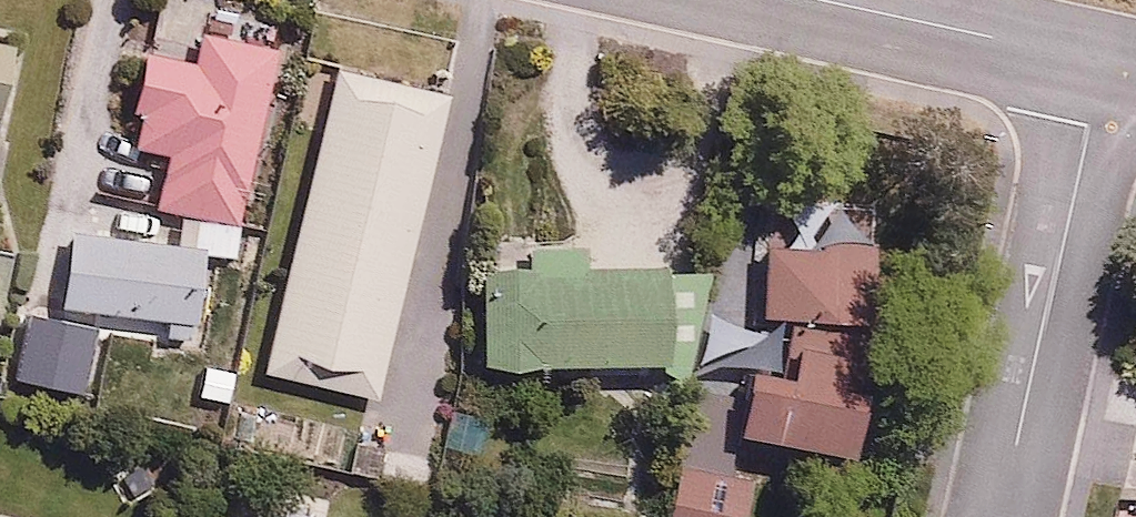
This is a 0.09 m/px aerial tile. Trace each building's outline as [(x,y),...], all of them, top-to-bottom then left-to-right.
[(18,23),(0,19),(0,112),(18,23)] [(188,51),(144,41),(130,106),(140,108),(133,137),(170,145),(164,176),(111,164),(105,192),(182,209),(185,196),(239,208),(277,37),(195,19),(188,51)] [(452,85),(342,58),(268,362),(378,389),(452,85)] [(168,331),(199,333),(205,249),(238,252),(241,215),(188,211),(186,235),(81,227),(75,305),(170,312),(168,331)] [(528,224),(503,224),(503,243),(498,244),(498,253),(483,254),(486,353),(669,348),(666,250),(587,252),(586,231),(529,233),(528,224)] [(883,240),(763,248),(767,311),(888,303),(883,240)] [(747,350),(736,391),(701,381),(663,516),(743,516),(757,467),(734,461),(746,419),(853,448),(882,343),(774,313),(763,354),(747,350)]
